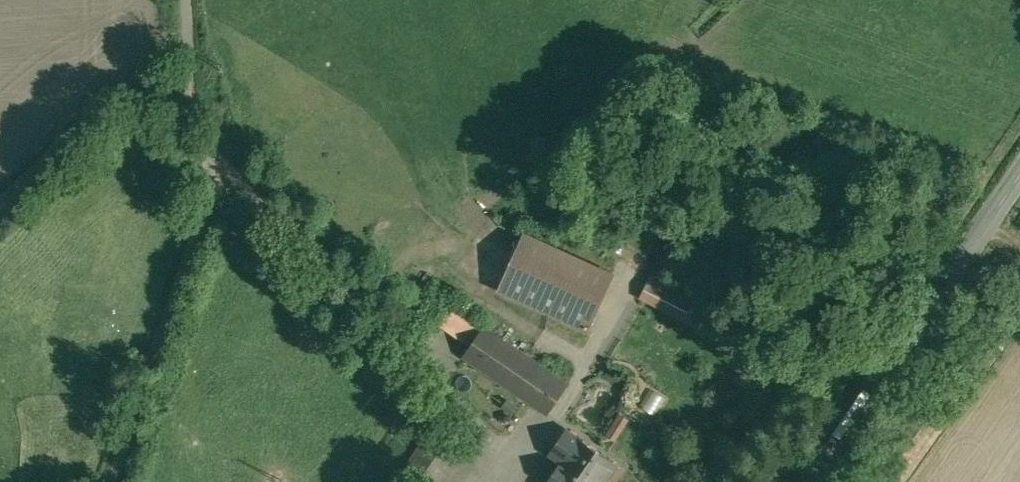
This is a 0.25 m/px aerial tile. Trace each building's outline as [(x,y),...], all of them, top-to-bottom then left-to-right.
[(586,330),(612,270),(515,229),(489,288),(586,330)] [(635,300),(687,320),(697,293),(645,273),(635,300)] [(567,384),(485,327),(465,355),(548,412),(567,384)] [(656,412),(663,396),(651,391),(644,407),(656,412)] [(453,431),(438,421),(404,471),(419,481),(453,431)] [(566,432),(552,452),(564,460),(548,481),(601,481),(602,480),(604,481),(616,464),(579,438),(578,440),(566,432)]
